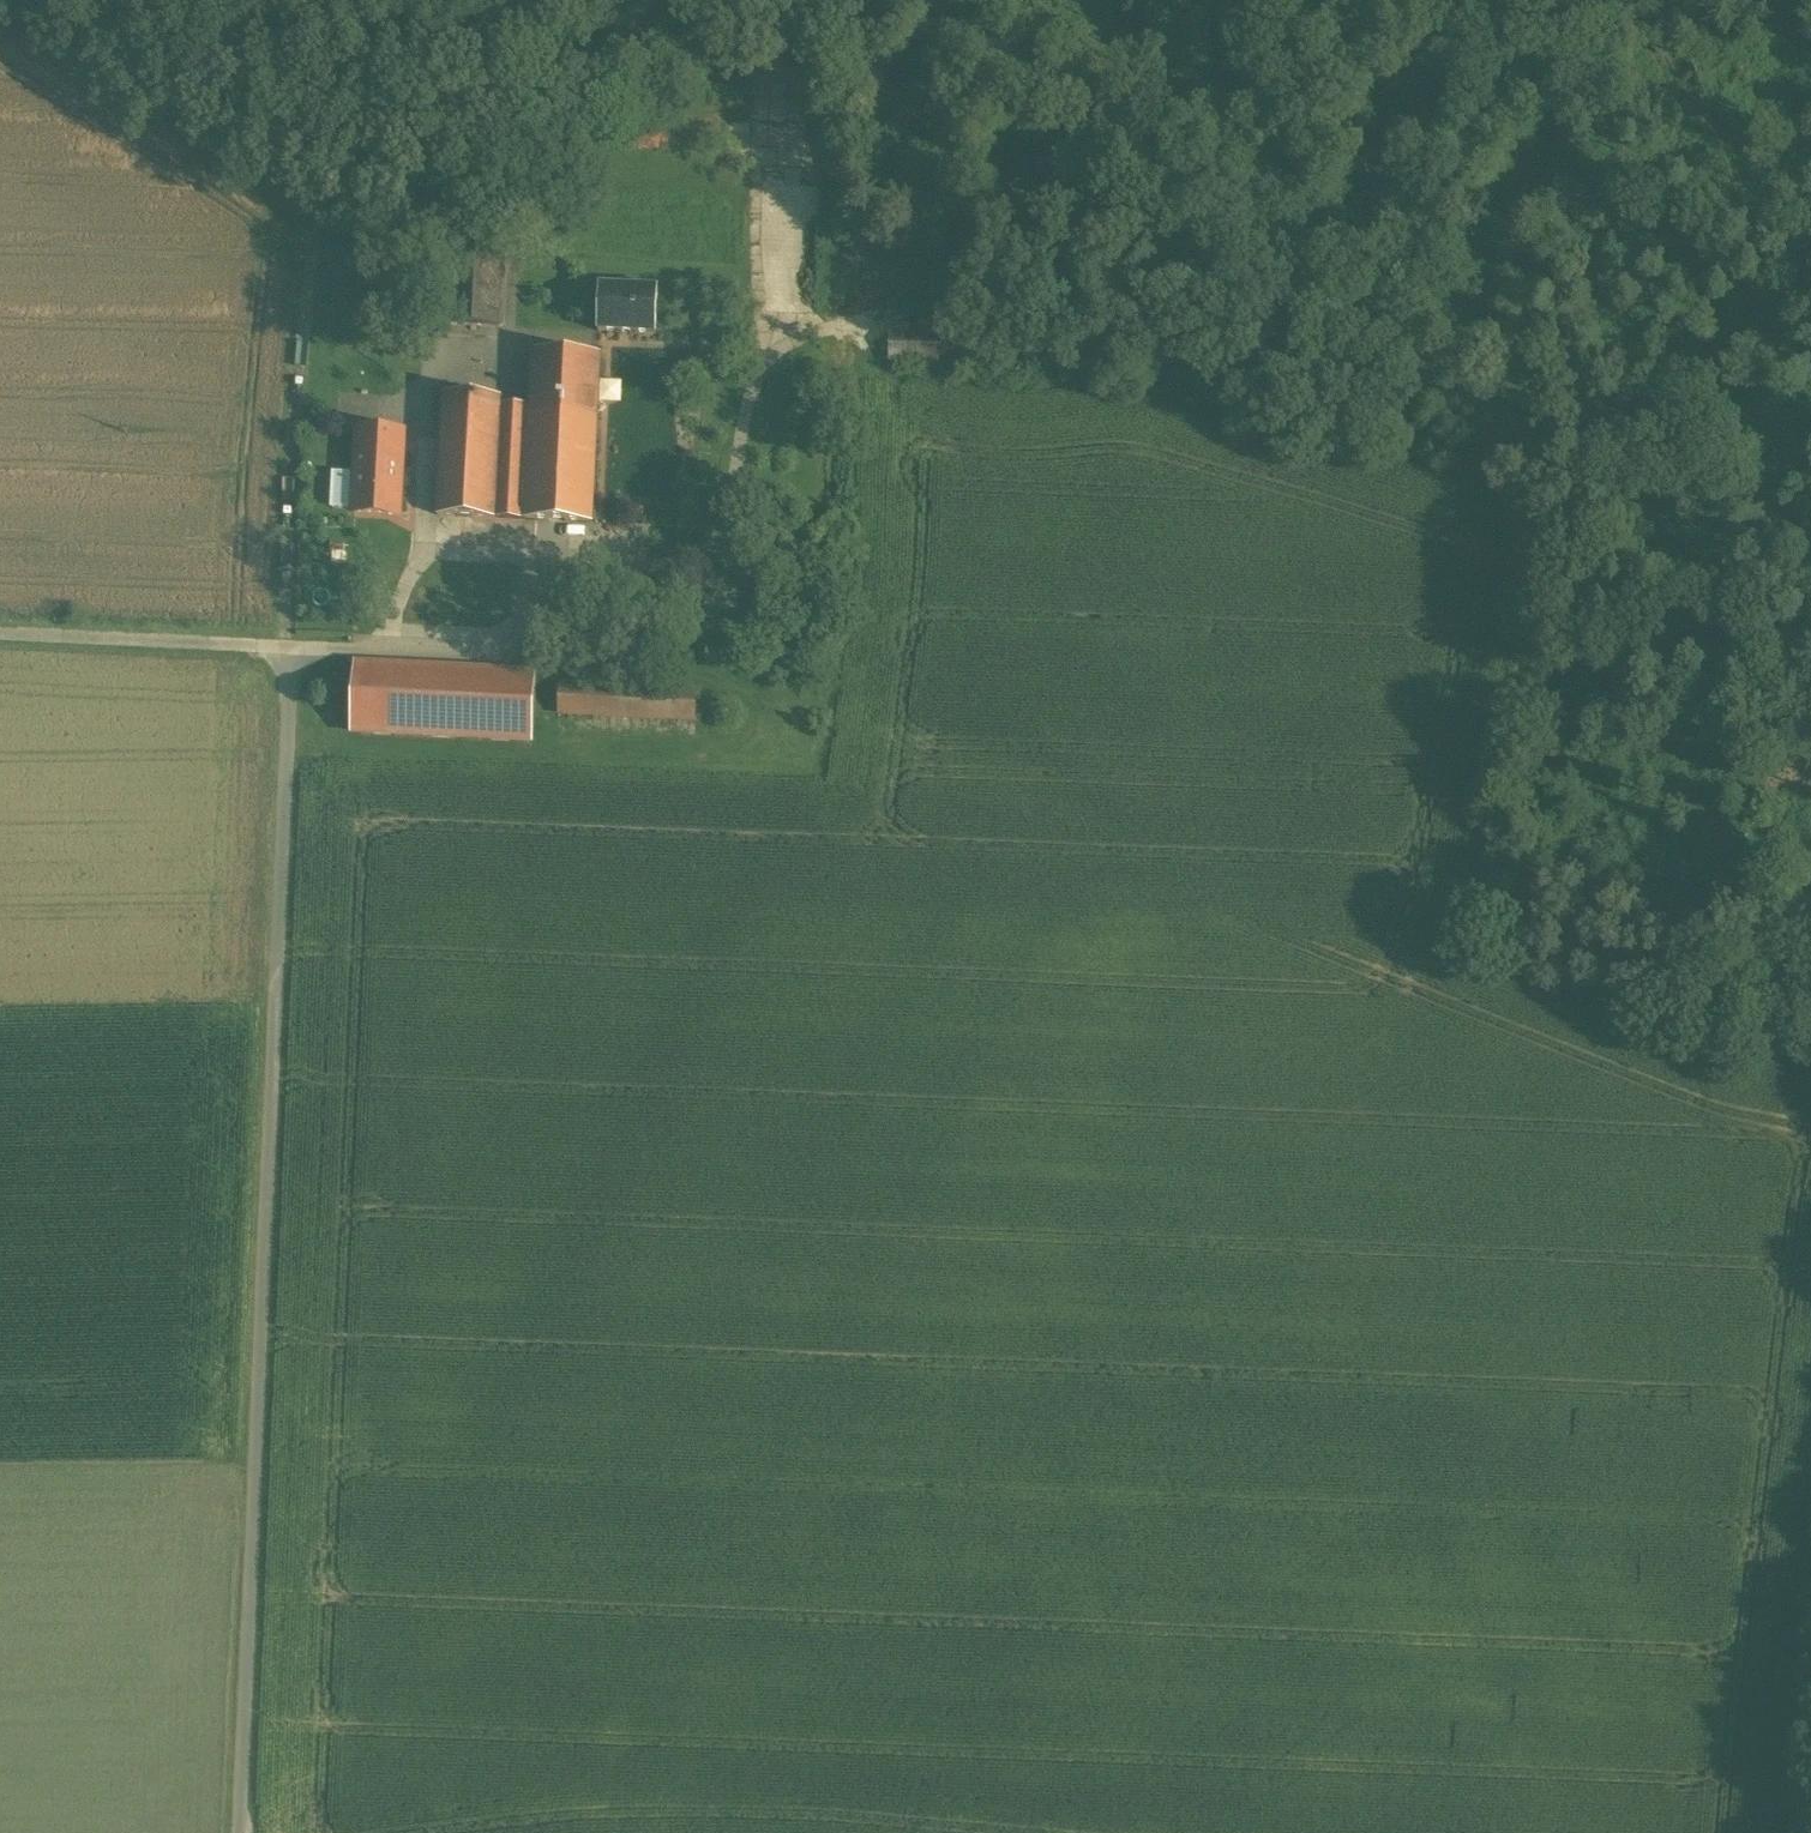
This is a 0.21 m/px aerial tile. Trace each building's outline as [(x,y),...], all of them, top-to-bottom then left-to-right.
[(505,231),(451,229),(446,324),(500,326),(505,231)] [(599,284),(597,329),(655,332),(657,287),(599,284)] [(962,332),(889,330),(889,359),(962,362),(962,332)] [(600,352),(531,350),(529,406),(527,456),(595,459),(600,352)] [(527,456),(529,406),(500,405),(500,397),(442,394),(436,515),(592,523),(595,459),(527,456)] [(402,433),(359,430),(354,512),(398,514),(402,433)] [(536,673),(353,665),(350,730),(533,739),(536,673)] [(695,691),(559,685),(558,713),(693,720),(695,691)]
